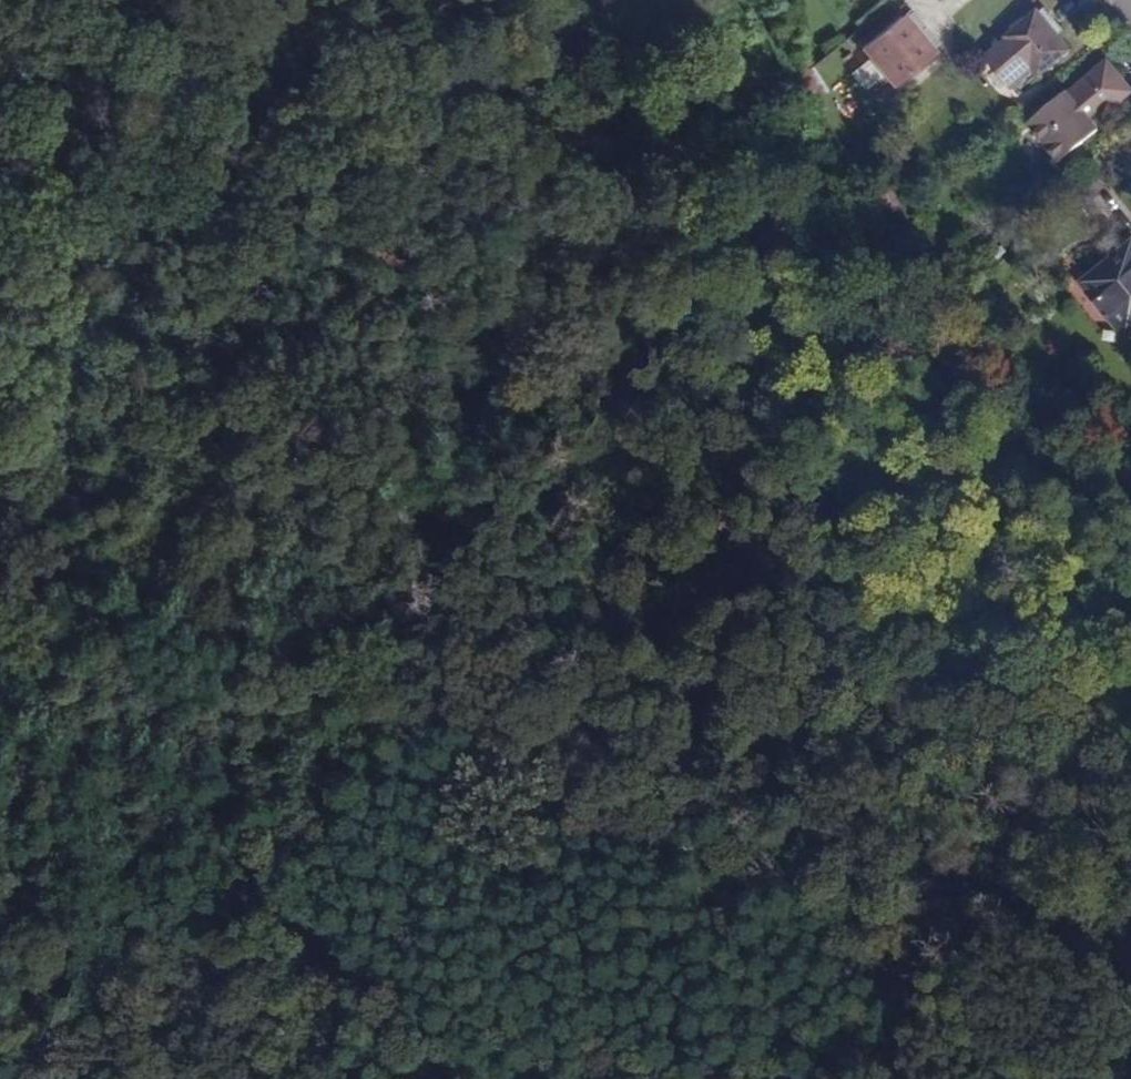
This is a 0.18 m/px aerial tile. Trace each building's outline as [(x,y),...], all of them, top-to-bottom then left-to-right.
[(898,16),(859,49),(887,84),(927,53),(924,50),(934,43),(909,11),(900,19),(898,16)] [(1008,39),(987,55),(1010,86),(1031,70),(1036,76),(1067,52),(1039,14),(1007,37),(1008,39)] [(1070,173),(1089,158),(1078,144),(1097,128),(1092,122),(1130,93),(1130,89),(1108,62),(1067,93),(1066,91),(1027,123),(1070,173)] [(805,66),(795,73),(809,96),(821,89),(805,66)] [(917,223),(903,202),(894,209),(908,229),(917,223)] [(1082,286),(1127,342),(1130,338),(1130,247),(1082,286)] [(942,281),(953,272),(943,259),(932,266),(942,281)]
